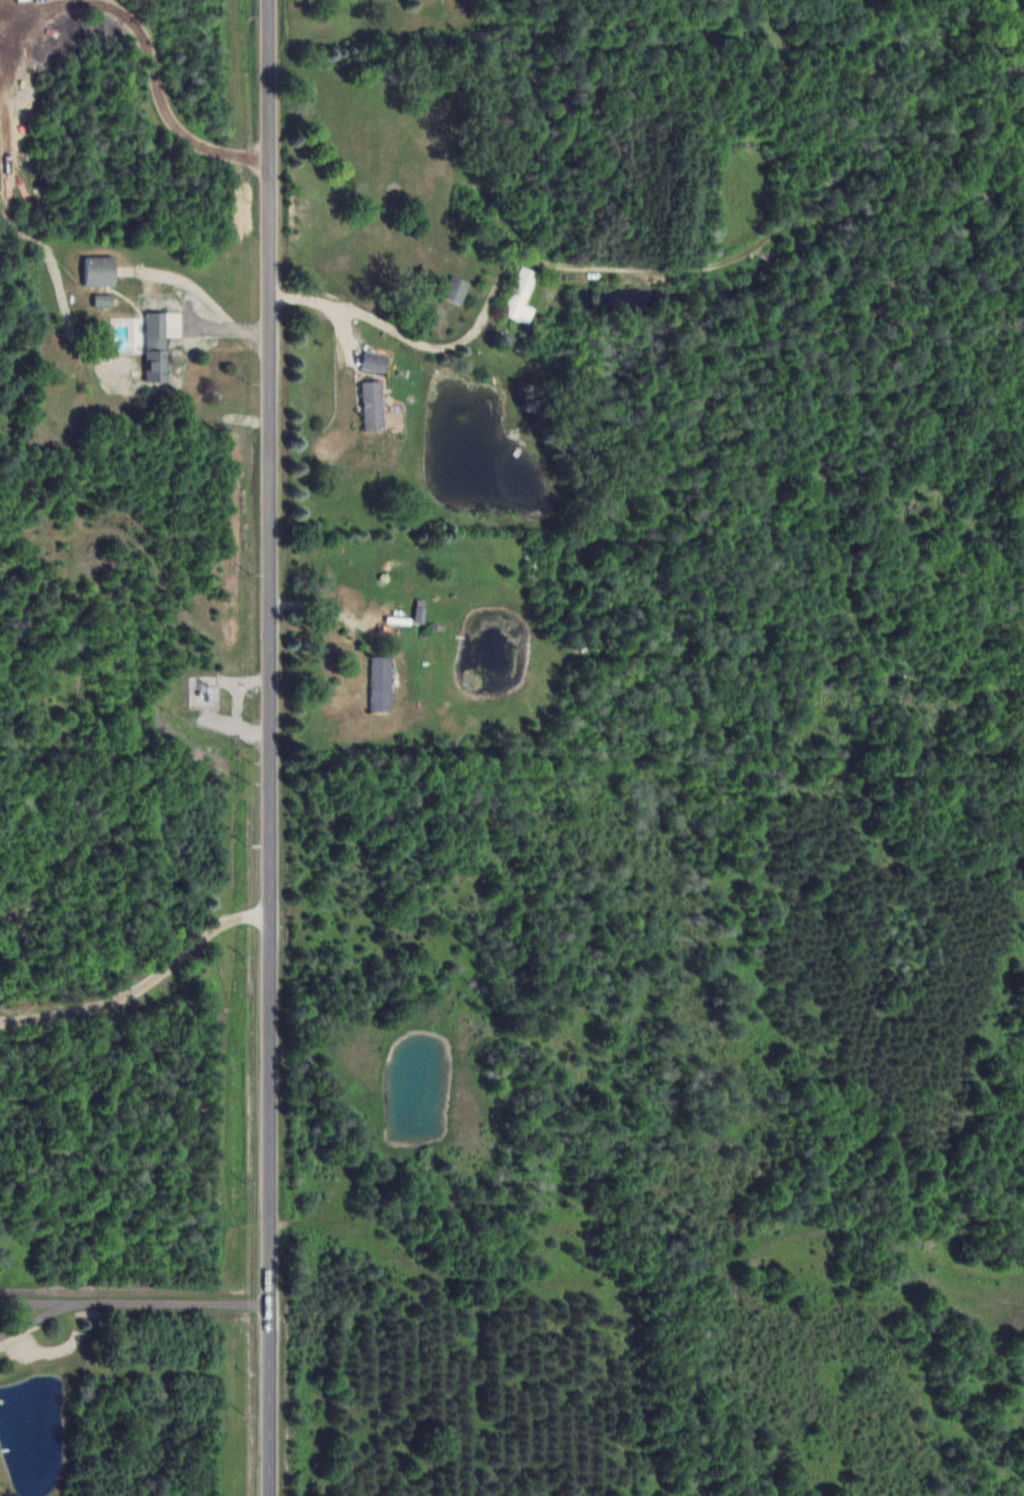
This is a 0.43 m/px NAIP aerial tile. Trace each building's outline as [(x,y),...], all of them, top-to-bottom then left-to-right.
[(85,256),(85,285),(115,285),(115,256),(85,256)] [(503,314),(521,320),(538,272),(520,265),(503,314)] [(461,305),(471,283),(452,275),(443,297),(461,305)] [(146,381),(167,381),(167,311),(146,311),(146,381)] [(389,356),(365,349),(360,368),(384,374),(389,356)] [(384,381),(363,381),(364,429),(384,429),(384,381)] [(372,711),(392,711),(392,656),(372,656),(372,711)]
